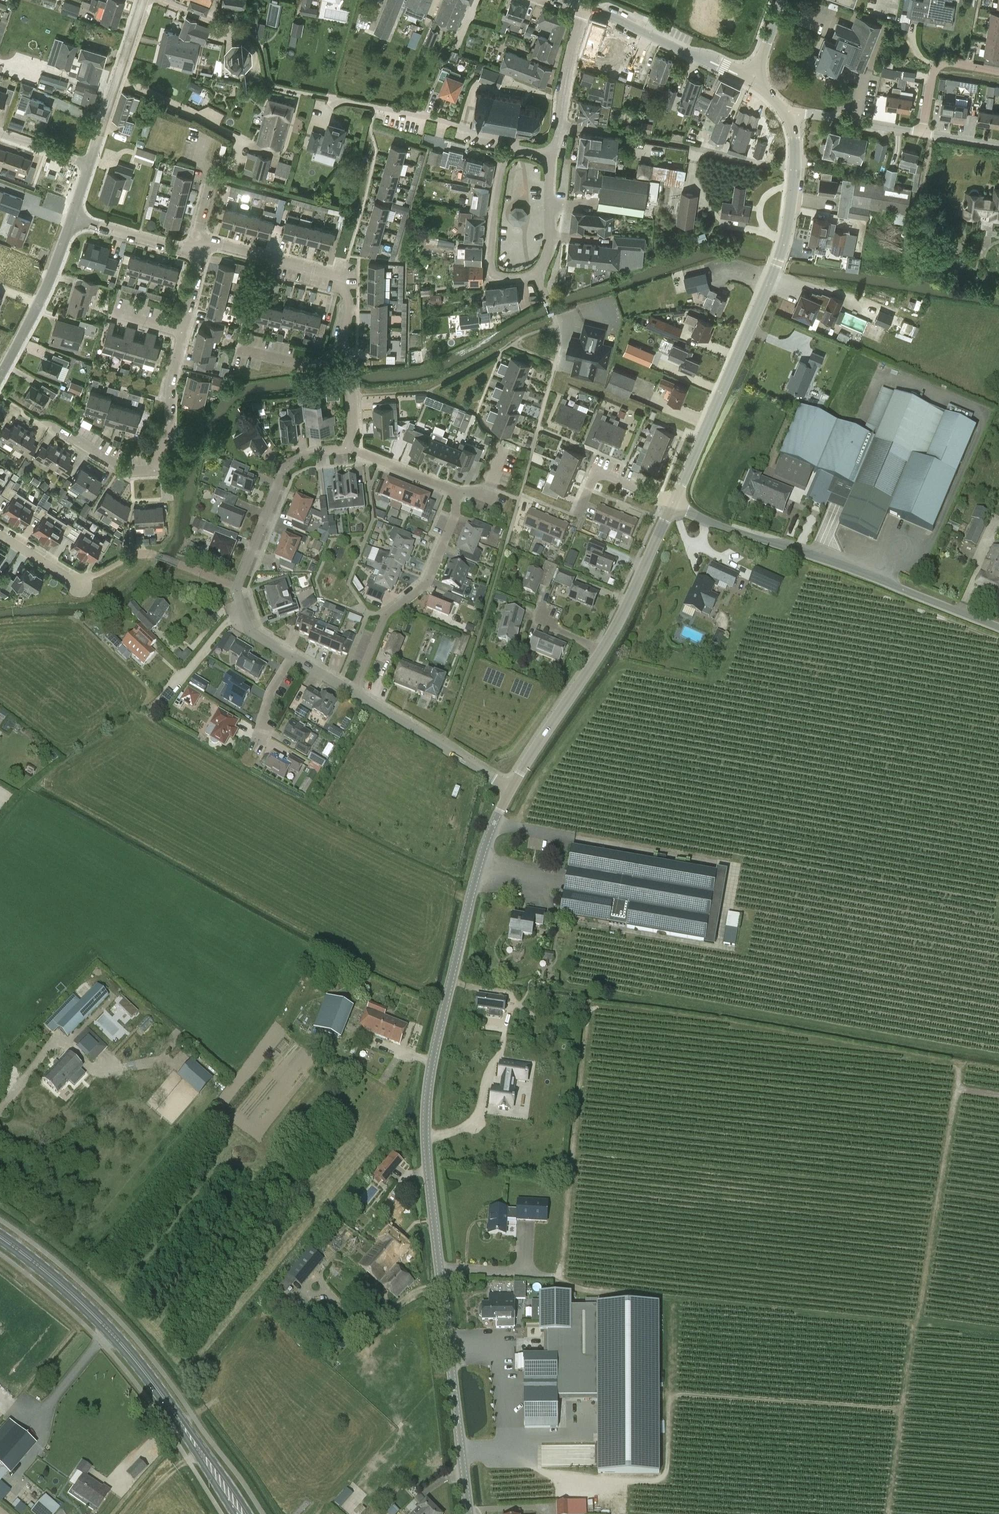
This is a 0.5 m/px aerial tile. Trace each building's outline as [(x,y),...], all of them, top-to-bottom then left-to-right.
[(97,5),(90,3),(82,0),(80,6),(95,11),(97,5)] [(90,3),(97,5),(104,7),(120,12),(124,0),(106,0),(106,1),(102,0),(91,0),(90,3)] [(190,0),(187,8),(206,15),(209,7),(212,0),(189,0),(190,0)] [(222,7),(244,11),(245,0),(223,0),(222,7)] [(375,32),(388,37),(403,0),(388,0),(375,32)] [(406,3),(427,12),(432,0),(407,0),(406,3)] [(468,1),(471,3),(472,0),(443,0),(435,20),(456,29),(468,1)] [(526,6),(511,0),(510,1),(506,14),(503,13),(501,19),(520,25),(521,21),(526,6)] [(930,20),(944,23),(945,19),(952,20),(954,6),(944,4),(945,0),(923,0),(921,0),(913,0),(909,17),(924,19),(924,15),(931,16),(930,20)] [(270,1),(265,23),(278,25),(282,4),(270,1)] [(74,16),(77,8),(64,3),(61,11),(74,16)] [(300,13),(314,16),(315,9),(302,6),(300,13)] [(104,7),(100,20),(116,25),(120,12),(104,7)] [(551,30),(549,38),(559,42),(568,17),(543,9),(537,25),(551,30)] [(0,21),(0,30),(3,31),(8,19),(6,18),(8,12),(4,10),(2,17),(1,17),(0,21)] [(998,29),(998,14),(991,13),(988,27),(998,29)] [(197,21),(186,16),(179,34),(163,31),(157,60),(183,65),(182,70),(192,72),(195,60),(199,43),(187,40),(180,39),(181,35),(190,39),(205,44),(210,28),(196,23),(197,21)] [(863,70),(869,55),(881,26),(856,16),(851,28),(838,22),(832,37),(836,38),(834,41),(824,37),(817,54),(811,52),(808,61),(814,64),(813,64),(814,64),(813,66),(837,75),(838,74),(842,64),(844,60),(846,60),(845,63),(863,70)] [(908,29),(910,18),(901,16),(899,27),(908,29)] [(582,56),(580,65),(592,68),(592,67),(597,68),(599,62),(594,61),(595,56),(606,59),(604,64),(617,68),(619,64),(620,64),(621,64),(621,63),(627,43),(608,37),(609,34),(612,35),(612,34),(614,28),(601,23),(601,21),(597,19),(596,21),(593,20),(583,52),(582,56)] [(254,34),(263,36),(265,23),(257,21),(254,34)] [(304,23),(293,21),(290,34),(301,36),(304,23)] [(998,44),(998,29),(988,27),(986,42),(998,44)] [(433,47),(433,46),(438,32),(430,29),(424,43),(433,47)] [(539,35),(532,54),(553,61),(559,42),(549,38),(539,35)] [(69,69),(67,74),(75,77),(75,76),(97,83),(106,54),(80,46),(77,57),(74,56),(77,45),(61,40),(54,38),(46,62),(54,64),(69,69)] [(986,42),(984,56),(998,59),(998,44),(986,42)] [(228,54),(229,58),(231,61),(234,63),(237,65),(241,65),(244,63),(247,61),(249,58),(250,54),(249,50),(247,47),(244,44),(241,43),(237,43),(234,44),(231,47),(229,50),(228,54)] [(545,86),(545,85),(551,68),(538,63),(506,50),(499,70),(532,81),(545,86)] [(888,54),(886,67),(892,68),(893,67),(895,56),(888,54)] [(665,80),(672,61),(656,55),(649,75),(665,80)] [(451,68),(443,65),(433,89),(441,92),(455,98),(462,81),(448,75),(451,68)] [(504,74),(483,67),(478,80),(499,87),(504,74)] [(906,85),(906,79),(914,80),(916,71),(904,70),(902,77),(899,77),(898,83),(906,85)] [(625,82),(616,79),(604,78),(594,74),(584,71),(580,82),(590,85),(588,96),(602,98),(601,103),(621,106),(623,91),(624,85),(625,82)] [(45,75),(43,82),(65,89),(67,82),(45,75)] [(688,78),(678,107),(692,111),(701,82),(688,78)] [(708,98),(701,94),(700,94),(697,100),(708,105),(705,113),(707,114),(706,115),(701,128),(711,132),(710,137),(708,142),(722,147),(724,142),(725,143),(730,129),(732,123),(724,120),(726,114),(727,114),(739,88),(721,79),(711,99),(708,98)] [(195,88),(197,84),(189,80),(186,86),(192,89),(195,88)] [(969,87),(976,88),(977,83),(958,80),(957,86),(969,87)] [(22,94),(21,94),(17,107),(24,109),(24,110),(46,118),(50,107),(42,104),(43,101),(29,96),(30,94),(33,86),(21,82),(19,90),(23,92),(22,94)] [(885,107),(898,109),(900,96),(900,90),(905,91),(906,85),(898,83),(897,87),(893,87),(892,95),(887,94),(885,107)] [(80,100),(80,101),(92,104),(96,91),(84,87),(76,84),(73,91),(74,91),(71,100),(79,102),(80,100)] [(994,100),(994,95),(998,95),(998,86),(990,86),(991,100),(994,100)] [(0,91),(0,110),(3,102),(9,104),(14,90),(7,88),(5,93),(0,91)] [(663,89),(662,94),(661,94),(659,100),(665,102),(665,104),(672,106),(677,92),(670,89),(669,91),(663,89)] [(531,129),(531,128),(535,127),(536,129),(537,128),(537,127),(540,124),(541,124),(541,123),(540,123),(541,118),(542,118),(542,117),(541,117),(539,113),(540,112),(539,111),(539,112),(534,110),(534,109),(533,109),(533,110),(527,109),(527,107),(525,106),(525,108),(520,108),(521,102),(523,100),(522,99),(520,100),(511,99),(511,97),(509,96),(509,98),(500,97),(500,95),(499,95),(498,97),(492,95),(489,95),(489,93),(488,93),(487,95),(478,93),(476,91),(475,92),(477,94),(472,124),(471,124),(470,125),(471,127),(473,125),(482,127),(482,129),(483,129),(484,127),(492,129),(492,131),(493,131),(494,129),(503,131),(502,133),(504,133),(504,131),(515,133),(515,136),(516,136),(516,134),(521,135),(521,137),(522,137),(522,135),(524,136),(524,138),(525,138),(526,136),(528,136),(528,137),(529,137),(529,135),(530,135),(531,134),(533,134),(533,133),(531,133),(532,130),(533,130),(533,129),(531,129)] [(140,99),(133,97),(134,96),(122,92),(112,119),(121,122),(119,130),(130,134),(134,122),(126,119),(129,110),(135,112),(140,99)] [(910,111),(912,98),(900,96),(898,109),(910,111)] [(269,98),(256,143),(281,150),(294,106),(269,98)] [(939,117),(951,119),(954,103),(942,101),(939,117)] [(581,102),(578,121),(607,125),(608,117),(603,116),(604,112),(599,111),(600,105),(581,102)] [(965,121),(967,105),(954,103),(951,119),(965,121)] [(976,122),(990,125),(992,111),(979,109),(976,122)] [(733,121),(732,123),(730,129),(733,130),(727,151),(745,157),(748,146),(749,146),(755,129),(759,116),(739,110),(735,122),(733,121)] [(998,126),(998,112),(992,111),(990,125),(998,126)] [(766,115),(758,139),(770,143),(778,119),(766,115)] [(22,129),(24,125),(11,121),(10,125),(22,129)] [(140,135),(146,137),(150,125),(145,123),(140,135)] [(344,129),(329,124),(325,135),(322,134),(322,133),(311,129),(306,148),(316,151),(318,144),(322,145),(338,149),(344,129)] [(867,138),(829,129),(823,153),(861,162),(867,138)] [(580,133),(577,161),(615,166),(618,138),(580,133)] [(888,143),(877,141),(873,158),(884,160),(888,143)] [(762,157),(766,145),(757,142),(753,155),(762,157)] [(391,145),(387,157),(402,161),(406,149),(391,145)] [(133,159),(152,166),(156,154),(137,148),(133,159)] [(9,167),(14,154),(0,149),(0,164),(9,167)] [(430,149),(427,161),(440,164),(443,153),(430,149)] [(922,165),(917,163),(915,163),(918,153),(914,152),(903,149),(899,165),(909,168),(909,171),(915,172),(912,189),(917,190),(922,165)] [(493,170),(494,163),(484,160),(483,162),(462,157),(462,154),(449,150),(446,162),(456,164),(457,160),(458,159),(465,161),(464,166),(483,171),(484,168),(493,170)] [(268,170),(271,158),(248,152),(242,173),(266,179),(273,181),(275,173),(288,176),(292,163),(278,159),(275,172),(268,170)] [(425,154),(420,153),(416,165),(421,167),(425,154)] [(14,154),(9,167),(26,173),(29,165),(31,160),(14,154)] [(363,171),(367,156),(360,154),(356,170),(363,171)] [(402,161),(387,157),(384,169),(399,173),(402,161)] [(463,173),(462,178),(490,185),(493,170),(484,168),(483,171),(464,166),(465,161),(458,159),(457,160),(456,164),(456,167),(464,169),(463,173)] [(124,179),(121,178),(121,177),(122,174),(131,177),(133,168),(117,163),(114,172),(117,173),(116,176),(108,173),(100,196),(117,202),(124,179)] [(416,165),(413,178),(418,179),(421,167),(416,165)] [(597,172),(598,168),(577,165),(574,188),(584,189),(601,191),(598,207),(643,213),(646,190),(659,192),(660,181),(597,172)] [(685,170),(667,167),(664,182),(684,186),(686,169),(685,168),(685,170)] [(887,168),(883,185),(894,187),(894,186),(897,171),(887,168)] [(384,169),(381,181),(396,185),(399,173),(384,169)] [(840,191),(842,183),(836,182),(836,181),(831,180),(832,173),(821,171),(818,193),(834,195),(835,190),(840,191)] [(177,174),(174,185),(189,189),(192,178),(177,174)] [(894,187),(883,185),(843,177),(837,214),(847,216),(867,219),(869,208),(895,213),(894,222),(904,224),(905,214),(907,215),(911,190),(894,187)] [(414,191),(418,179),(413,178),(409,189),(414,191)] [(381,181),(377,194),(392,198),(396,185),(381,181)] [(242,193),(243,188),(224,183),(221,194),(236,198),(238,192),(242,193)] [(451,190),(460,192),(460,196),(467,197),(468,193),(469,186),(452,183),(451,190)] [(185,201),(189,189),(174,185),(170,197),(185,201)] [(721,216),(739,219),(738,224),(745,225),(746,220),(747,220),(749,206),(743,204),(745,188),(735,186),(732,203),(723,202),(721,216)] [(969,192),(969,193),(966,193),(963,214),(979,216),(979,213),(990,214),(989,220),(998,222),(998,188),(995,187),(993,187),(992,197),(982,196),(982,195),(979,195),(979,194),(979,193),(978,192),(978,191),(977,191),(977,190),(976,190),(975,190),(975,189),(974,189),(973,190),(972,190),(971,190),(971,191),(970,191),(970,192),(969,192)] [(255,191),(243,188),(242,193),(243,194),(242,199),(248,201),(249,195),(254,196),(255,191)] [(474,210),(486,212),(489,190),(474,188),(470,210),(474,210)] [(411,203),(414,191),(409,189),(406,202),(411,203)] [(17,214),(22,198),(3,191),(0,190),(0,208),(17,214)] [(692,225),(697,195),(681,192),(676,223),(692,225)] [(280,222),(286,199),(267,195),(266,199),(278,202),(276,212),(274,221),(280,222)] [(170,197),(167,209),(182,213),(185,201),(170,197)] [(375,202),(371,214),(386,219),(390,207),(375,202)] [(511,221),(527,222),(527,206),(511,205),(511,221)] [(341,211),(328,207),(327,212),(335,214),(339,215),(341,211)] [(221,223),(233,227),(237,211),(225,208),(221,223)] [(167,209),(164,223),(179,226),(182,213),(167,209)] [(473,217),(474,210),(470,210),(459,209),(458,220),(466,221),(464,240),(482,242),(485,218),(473,217)] [(274,221),(276,212),(266,210),(264,218),(262,218),(258,233),(270,236),(274,221)] [(403,210),(400,221),(400,222),(405,224),(408,212),(403,210)] [(249,214),(237,211),(233,227),(245,230),(249,214)] [(597,228),(597,231),(608,232),(610,217),(592,215),(591,215),(572,213),(570,232),(584,234),(584,227),(590,227),(591,227),(597,228)] [(245,230),(258,233),(262,218),(249,214),(245,230)] [(371,214),(368,226),(383,230),(386,219),(371,214)] [(15,215),(6,239),(21,245),(26,231),(25,231),(29,221),(15,215)] [(813,218),(811,230),(846,237),(847,232),(833,229),(833,228),(830,228),(831,223),(829,222),(829,221),(813,218)] [(283,236),(294,239),(298,223),(287,220),(283,236)] [(400,222),(396,234),(401,236),(405,224),(400,222)] [(294,239),(307,242),(311,226),(298,223),(294,239)] [(307,242),(319,245),(323,229),(311,226),(307,242)] [(368,226),(365,238),(380,243),(383,230),(368,226)] [(323,229),(319,245),(332,248),(335,233),(323,229)] [(846,237),(811,230),(808,242),(824,245),(827,245),(829,238),(830,238),(829,243),(831,244),(830,250),(843,253),(846,237)] [(398,248),(401,236),(396,234),(393,247),(398,248)] [(642,265),(644,249),(645,249),(646,237),(613,235),(612,247),(569,242),(567,263),(619,268),(628,269),(642,265)] [(376,255),(380,243),(365,238),(361,251),(376,255)] [(86,242),(80,260),(95,264),(95,266),(102,268),(101,272),(114,275),(118,259),(107,256),(109,249),(86,242)] [(394,261),(398,248),(393,247),(390,256),(389,259),(394,261)] [(455,256),(455,262),(465,262),(465,264),(481,264),(482,247),(465,247),(465,257),(455,256)] [(138,274),(142,259),(130,255),(130,256),(124,254),(122,262),(127,263),(126,270),(138,274)] [(154,262),(142,259),(138,274),(150,277),(154,262)] [(150,277),(162,280),(166,265),(154,262),(150,277)] [(219,264),(216,277),(231,281),(234,268),(219,264)] [(369,264),(369,277),(385,277),(385,264),(369,264)] [(178,269),(166,265),(162,280),(174,283),(178,269)] [(453,265),(453,282),(482,282),(482,265),(453,265)] [(726,298),(717,294),(718,293),(710,289),(709,287),(710,286),(706,272),(683,277),(687,292),(701,289),(699,292),(707,295),(703,305),(710,308),(720,312),(726,298)] [(228,293),(231,281),(216,277),(213,289),(228,293)] [(369,277),(369,289),(385,289),(385,277),(369,277)] [(96,294),(99,283),(83,278),(81,288),(75,286),(68,310),(85,315),(91,292),(96,294)] [(121,288),(133,292),(134,287),(122,284),(121,288)] [(146,290),(147,287),(140,285),(139,288),(134,287),(133,292),(145,295),(146,290)] [(487,289),(488,298),(517,296),(516,286),(487,289)] [(213,289),(210,301),(225,305),(228,293),(213,289)] [(385,289),(369,289),(369,301),(373,301),(385,302),(385,289)] [(145,295),(157,299),(158,294),(146,290),(145,295)] [(830,296),(826,295),(826,296),(821,294),(821,295),(817,293),(816,294),(812,292),(810,298),(801,294),(793,313),(811,320),(814,314),(821,318),(821,319),(833,324),(843,300),(831,295),(830,296)] [(169,302),(170,297),(158,294),(157,299),(169,302)] [(440,294),(430,295),(431,305),(441,304),(440,294)] [(482,299),(483,304),(484,310),(477,311),(477,313),(459,314),(461,327),(480,325),(480,321),(490,320),(489,309),(518,306),(517,296),(488,298),(482,299)] [(210,301),(206,313),(222,317),(225,305),(210,301)] [(373,301),(373,314),(388,314),(388,302),(385,302),(373,301)] [(256,318),(267,321),(271,306),(260,303),(256,318)] [(282,321),(285,309),(271,306),(267,321),(281,325),(282,321)] [(286,306),(285,309),(282,321),(292,324),(296,308),(286,306)] [(292,324),(304,327),(309,312),(296,308),(292,324)] [(897,332),(902,319),(879,309),(873,322),(897,332)] [(321,321),(322,315),(309,312),(304,327),(316,330),(315,334),(323,335),(326,323),(321,321)] [(708,330),(711,324),(698,318),(687,313),(684,321),(694,326),(691,333),(707,340),(711,331),(708,330)] [(388,314),(373,314),(372,326),(388,327),(388,314)] [(651,314),(645,326),(677,340),(682,328),(651,314)] [(67,343),(66,345),(77,348),(82,332),(94,335),(97,325),(80,320),(78,327),(57,321),(50,342),(60,345),(61,341),(67,343)] [(908,323),(904,321),(900,331),(904,333),(908,323)] [(114,352),(118,334),(113,332),(116,323),(110,322),(103,348),(114,352)] [(199,330),(196,343),(212,347),(214,339),(220,341),(223,328),(207,324),(205,332),(199,330)] [(114,352),(124,354),(131,327),(127,326),(124,336),(118,334),(114,352)] [(372,326),(372,339),(388,339),(388,327),(372,326)] [(136,329),(131,327),(124,354),(134,357),(139,340),(134,338),(136,329)] [(584,342),(576,340),(572,360),(580,362),(578,373),(600,378),(601,366),(608,367),(611,346),(604,345),(605,340),(607,331),(587,327),(585,338),(584,342)] [(134,357),(145,360),(152,333),(147,332),(145,341),(139,340),(134,357)] [(157,335),(152,333),(145,360),(156,363),(160,346),(155,344),(157,335)] [(848,337),(839,333),(836,340),(846,343),(848,337)] [(388,352),(388,339),(372,339),(372,352),(388,352)] [(646,349),(627,341),(623,352),(641,360),(646,349)] [(689,358),(692,352),(682,348),(666,342),(662,351),(678,358),(682,359),(679,367),(693,373),(698,362),(689,358)] [(212,347),(196,343),(192,356),(198,357),(197,363),(196,368),(206,371),(207,366),(214,367),(217,355),(210,354),(212,347)] [(792,378),(790,377),(786,385),(789,386),(788,389),(804,395),(816,368),(817,365),(820,366),(824,356),(812,351),(807,361),(808,361),(807,364),(800,361),(792,378)] [(51,360),(43,357),(38,370),(56,377),(62,365),(67,367),(69,360),(53,354),(51,360)] [(500,361),(498,366),(525,377),(529,365),(511,358),(508,365),(500,361)] [(883,363),(881,368),(899,375),(901,370),(883,363)] [(502,381),(505,382),(520,388),(525,377),(498,366),(497,371),(504,374),(502,381)] [(221,367),(220,374),(227,376),(229,369),(221,367)] [(628,397),(636,378),(613,368),(605,388),(628,397)] [(211,387),(223,390),(226,379),(214,376),(211,387)] [(930,389),(932,384),(914,376),(912,381),(930,389)] [(189,377),(183,400),(202,405),(208,382),(189,377)] [(662,377),(659,385),(672,390),(668,400),(680,405),(686,389),(675,385),(676,383),(662,377)] [(495,385),(493,391),(519,402),(524,389),(520,388),(505,382),(503,388),(495,385)] [(41,407),(49,396),(53,399),(57,393),(42,384),(39,389),(32,385),(24,397),(41,407)] [(84,390),(72,386),(70,392),(82,396),(84,390)] [(799,483),(804,471),(820,478),(808,506),(824,512),(831,499),(848,506),(840,526),(876,541),(888,513),(932,532),(976,428),(882,389),(863,436),(801,410),(780,458),(781,459),(775,473),(799,483)] [(95,412),(100,394),(90,391),(85,409),(95,412)] [(493,391),(491,395),(499,398),(496,405),(500,406),(515,411),(519,402),(493,391)] [(829,394),(823,391),(816,409),(822,412),(829,394)] [(966,404),(968,398),(949,392),(947,398),(966,404)] [(140,395),(134,393),(133,399),(132,404),(137,405),(139,400),(140,395)] [(95,412),(105,415),(109,403),(111,397),(100,394),(95,412)] [(553,420),(565,425),(573,407),(564,404),(567,398),(563,397),(560,402),(553,420)] [(391,408),(396,408),(396,402),(380,403),(381,408),(373,409),(374,421),(391,420),(391,408)] [(573,407),(565,425),(578,431),(585,413),(577,409),(579,403),(575,402),(573,407)] [(109,403),(105,415),(104,421),(115,424),(120,406),(109,403)] [(443,403),(440,410),(451,414),(454,407),(443,403)] [(333,431),(332,423),(335,423),(334,416),(323,417),(321,405),(304,407),(307,435),(317,434),(317,435),(325,434),(325,432),(333,431)] [(115,424),(125,427),(130,409),(120,406),(115,424)] [(303,420),(301,406),(288,407),(289,417),(279,418),(282,440),(297,438),(295,421),(303,420)] [(490,409),(488,413),(514,424),(519,413),(515,411),(500,406),(498,412),(490,409)] [(141,412),(130,409),(125,427),(136,430),(141,412)] [(465,435),(472,414),(459,409),(454,423),(460,425),(458,433),(465,435)] [(494,422),(491,428),(510,436),(514,424),(488,413),(486,419),(494,422)] [(604,420),(607,415),(603,413),(600,419),(593,437),(605,442),(613,424),(604,420)] [(615,418),(613,424),(605,442),(618,447),(625,429),(617,425),(619,420),(615,418)] [(396,420),(391,420),(374,421),(375,434),(383,433),(384,437),(397,437),(396,420)] [(254,423),(234,436),(241,448),(250,443),(256,452),(268,445),(254,423)] [(646,438),(651,440),(669,447),(674,434),(664,431),(665,426),(658,423),(656,428),(656,427),(653,436),(647,434),(646,438)] [(13,447),(24,429),(17,425),(15,426),(13,425),(12,425),(10,429),(5,426),(0,433),(0,439),(13,447)] [(402,438),(408,440),(412,429),(407,427),(402,438)] [(30,436),(31,434),(24,429),(13,447),(23,454),(29,458),(37,446),(30,442),(33,437),(30,436)] [(416,436),(418,431),(412,429),(408,440),(413,443),(409,452),(421,457),(423,454),(422,453),(427,441),(416,436)] [(427,441),(422,453),(423,454),(433,458),(443,435),(431,431),(429,437),(427,441)] [(433,458),(445,462),(451,446),(445,444),(448,437),(443,435),(433,458)] [(641,450),(646,452),(664,459),(669,447),(651,440),(648,448),(642,446),(642,447),(641,449),(641,450)] [(456,467),(457,463),(465,447),(466,444),(460,442),(458,449),(451,446),(445,462),(456,467)] [(466,444),(465,447),(457,463),(469,468),(473,458),(478,460),(483,449),(478,447),(466,442),(466,444)] [(39,460),(50,467),(61,449),(53,444),(52,446),(49,444),(46,448),(41,445),(34,457),(39,460)] [(68,462),(70,457),(66,454),(66,453),(61,449),(50,467),(66,477),(73,465),(68,462)] [(555,459),(560,461),(577,468),(582,456),(565,449),(562,457),(556,455),(555,459)] [(643,461),(637,458),(636,462),(641,464),(641,465),(659,472),(664,459),(646,452),(643,461)] [(551,467),(550,471),(555,474),(572,480),(577,468),(560,461),(557,470),(551,467)] [(244,474),(246,468),(233,462),(230,469),(237,472),(231,487),(250,495),(256,479),(244,474)] [(72,481),(67,478),(61,486),(54,497),(60,500),(61,500),(63,501),(67,495),(65,493),(67,489),(67,488),(77,494),(81,489),(90,474),(80,467),(72,481)] [(750,473),(741,496),(782,513),(792,490),(761,478),(761,477),(750,473)] [(100,480),(90,474),(81,489),(91,496),(100,480)] [(567,493),(572,480),(555,474),(552,482),(546,480),(542,491),(557,497),(560,490),(567,493)] [(5,498),(11,487),(15,482),(10,479),(0,494),(0,495),(5,498)] [(355,479),(343,480),(346,501),(357,499),(358,509),(359,509),(365,508),(363,492),(357,493),(355,479)] [(346,501),(343,480),(331,482),(333,495),(327,496),(329,512),(335,511),(334,502),(346,501)] [(380,497),(391,502),(398,485),(387,480),(386,484),(380,482),(375,494),(381,496),(380,497)] [(391,502),(402,506),(408,489),(398,485),(391,502)] [(2,513),(12,520),(26,498),(16,492),(16,491),(11,487),(5,498),(10,501),(2,513)] [(402,506),(412,510),(419,493),(408,489),(402,506)] [(217,490),(214,496),(225,501),(223,505),(217,520),(239,529),(245,514),(233,509),(238,499),(217,490)] [(100,518),(104,521),(118,500),(106,492),(95,509),(103,514),(100,518)] [(429,501),(430,497),(419,493),(412,510),(423,515),(421,519),(428,522),(435,503),(429,501)] [(292,508),(308,515),(321,520),(322,524),(328,524),(325,498),(319,499),(321,514),(310,510),(313,504),(297,497),(292,508)] [(35,517),(42,507),(37,504),(36,505),(26,498),(12,520),(22,526),(30,514),(35,517)] [(118,500),(104,521),(108,524),(111,519),(119,524),(130,508),(118,500)] [(85,516),(92,505),(86,501),(79,512),(85,516)] [(983,521),(987,510),(977,506),(972,516),(983,521)] [(32,533),(42,539),(56,518),(46,511),(47,510),(42,507),(35,517),(40,520),(32,533)] [(161,507),(147,508),(149,533),(154,533),(154,527),(162,526),(161,507)] [(603,535),(612,512),(598,507),(591,523),(600,527),(598,533),(603,535)] [(134,528),(144,527),(144,533),(149,533),(147,508),(133,508),(134,528)] [(292,508),(287,520),(294,523),(292,528),(305,533),(308,527),(304,526),(308,515),(292,508)] [(533,539),(536,533),(542,516),(529,511),(522,528),(531,531),(529,537),(533,539)] [(603,535),(607,537),(609,531),(617,534),(625,518),(612,512),(603,535)] [(541,542),(546,544),(555,521),(542,516),(536,533),(544,536),(541,542)] [(61,533),(65,536),(72,526),(67,523),(66,524),(56,518),(42,539),(53,546),(61,533)] [(630,540),(637,523),(625,518),(617,534),(615,540),(620,542),(622,536),(630,540)] [(195,519),(191,528),(198,531),(199,530),(215,537),(208,553),(216,556),(215,558),(222,560),(222,559),(228,562),(236,543),(227,540),(230,533),(206,523),(206,524),(195,519)] [(986,525),(975,519),(965,541),(975,546),(986,525)] [(464,529),(460,537),(478,544),(480,539),(487,540),(489,533),(492,528),(474,521),(472,526),(467,524),(465,529),(464,529)] [(561,543),(568,526),(555,521),(546,544),(550,546),(552,540),(561,543)] [(911,525),(900,550),(906,552),(917,527),(911,525)] [(74,541),(70,548),(80,555),(92,536),(94,533),(84,527),(81,532),(72,526),(65,536),(74,541)] [(393,528),(389,540),(394,544),(392,549),(410,556),(413,548),(412,548),(414,543),(408,541),(411,535),(393,528)] [(284,536),(280,547),(296,554),(300,543),(304,545),(307,538),(294,533),(292,539),(284,536)] [(92,536),(80,555),(90,561),(98,549),(103,552),(110,542),(105,539),(102,542),(92,536)] [(457,550),(462,552),(460,557),(477,564),(479,559),(482,553),(476,549),(478,544),(460,537),(457,544),(459,545),(457,550)] [(316,540),(312,548),(320,552),(324,544),(316,540)] [(533,542),(530,551),(541,556),(545,547),(533,542)] [(592,561),(586,558),(584,563),(590,566),(589,567),(609,574),(614,560),(602,556),(605,547),(591,542),(587,552),(594,554),(592,561)] [(282,561),(280,567),(293,572),(295,566),(291,564),(296,554),(280,547),(275,558),(282,561)] [(993,547),(975,586),(996,596),(998,590),(998,549),(993,547)] [(379,551),(377,557),(401,567),(403,568),(405,563),(407,563),(410,556),(392,549),(390,554),(384,553),(379,551)] [(571,550),(565,566),(574,570),(580,554),(571,550)] [(382,568),(380,573),(397,580),(400,572),(399,571),(401,567),(377,557),(374,563),(376,564),(382,568)] [(450,562),(446,572),(465,580),(467,574),(471,576),(475,566),(464,562),(462,567),(450,562)] [(535,595),(539,586),(541,581),(550,585),(552,580),(554,581),(559,571),(556,570),(557,567),(545,562),(541,573),(529,568),(521,589),(535,595)] [(717,588),(720,583),(724,585),(732,588),(738,576),(712,564),(707,577),(705,581),(697,578),(691,592),(690,592),(684,606),(701,614),(703,611),(704,608),(712,612),(719,597),(711,594),(714,587),(717,588)] [(19,576),(17,575),(10,585),(20,591),(24,585),(35,592),(42,580),(33,574),(34,573),(29,570),(29,571),(24,568),(19,576)] [(783,580),(755,568),(748,583),(776,596),(783,580)] [(576,577),(560,570),(554,583),(571,590),(576,577)] [(463,586),(465,580),(446,572),(442,582),(454,587),(451,593),(463,597),(465,592),(467,587),(463,586)] [(394,587),(397,580),(380,573),(378,577),(371,577),(366,588),(369,590),(366,597),(381,603),(383,595),(386,590),(391,592),(393,587),(394,587)] [(276,581),(278,586),(266,591),(269,602),(288,595),(286,590),(291,587),(287,577),(276,581)] [(473,605),(480,608),(488,588),(481,585),(473,605)] [(592,609),(598,595),(575,586),(569,600),(592,609)] [(445,600),(433,595),(427,608),(448,616),(453,604),(459,606),(462,599),(447,593),(445,600)] [(286,609),(288,614),(299,611),(295,601),(290,601),(288,595),(269,602),(273,613),(286,609)] [(156,600),(149,611),(148,614),(146,617),(142,612),(143,611),(134,601),(126,608),(130,613),(136,618),(149,633),(155,627),(159,621),(160,621),(166,611),(168,608),(156,600)] [(344,617),(346,612),(341,610),(335,608),(333,612),(339,615),(344,617)] [(515,644),(524,613),(507,608),(506,611),(498,639),(506,641),(506,642),(515,644)] [(299,634),(310,638),(310,639),(315,627),(317,623),(311,620),(314,614),(306,611),(300,616),(295,629),(300,631),(299,634)] [(156,641),(139,626),(132,633),(122,644),(129,650),(128,651),(143,665),(154,654),(148,649),(156,641)] [(310,639),(310,638),(308,643),(319,648),(325,631),(315,627),(310,639)] [(718,629),(713,641),(721,644),(726,632),(718,629)] [(319,648),(330,652),(336,636),(325,631),(319,648)] [(121,645),(109,633),(103,639),(115,650),(121,645)] [(355,637),(348,633),(344,635),(342,638),(336,636),(330,652),(340,656),(342,653),(347,656),(352,643),(355,637)] [(391,634),(384,654),(397,659),(405,640),(391,634)] [(566,647),(536,634),(529,650),(559,663),(562,655),(563,655),(566,647)] [(235,641),(225,635),(220,645),(229,650),(235,641)] [(459,640),(453,655),(462,658),(468,644),(459,640)] [(265,666),(248,655),(252,650),(237,641),(230,652),(241,659),(236,667),(257,680),(265,666)] [(183,664),(192,654),(187,650),(178,660),(183,664)] [(426,670),(402,661),(393,684),(417,694),(436,702),(446,678),(426,670)] [(241,709),(250,692),(239,685),(242,680),(229,673),(223,683),(230,688),(223,699),(241,709)] [(195,676),(190,685),(204,694),(209,685),(195,676)] [(173,679),(168,687),(177,692),(182,684),(173,679)] [(201,696),(188,688),(180,701),(193,709),(201,696)] [(327,717),(329,718),(334,710),(332,709),(336,702),(323,693),(321,695),(310,689),(303,700),(314,707),(313,710),(326,718),(327,717)] [(307,719),(311,713),(300,706),(296,712),(307,719)] [(237,730),(234,728),(238,721),(218,710),(210,724),(205,733),(210,737),(210,738),(211,738),(210,740),(211,742),(213,744),(215,744),(217,744),(218,742),(224,746),(229,737),(232,739),(237,730)] [(310,748),(304,745),(310,734),(291,723),(283,736),(298,745),(295,750),(305,757),(310,748)] [(313,762),(323,768),(327,762),(313,753),(309,759),(313,762)] [(277,775),(284,779),(290,768),(298,773),(304,764),(292,757),(288,763),(274,754),(266,766),(278,773),(277,775)] [(306,795),(313,782),(307,778),(299,791),(306,795)] [(704,946),(714,948),(728,873),(717,871),(716,874),(572,848),(560,916),(704,942),(704,946)] [(542,926),(544,912),(526,909),(525,916),(514,915),(509,940),(521,942),(522,935),(532,937),(534,924),(542,926)] [(735,946),(740,916),(728,914),(723,944),(735,946)] [(552,961),(553,954),(544,952),(543,960),(552,961)] [(109,996),(97,984),(55,1026),(67,1038),(81,1024),(109,996)] [(502,1016),(503,1012),(504,1012),(506,998),(478,994),(476,1008),(489,1010),(488,1014),(483,1014),(482,1027),(502,1029),(504,1016),(502,1016)] [(118,1006),(131,1019),(138,1012),(125,999),(118,1006)] [(342,1038),(354,1006),(335,999),(322,1030),(342,1038)] [(365,1032),(400,1045),(407,1026),(384,1016),(387,1010),(370,1003),(367,1010),(373,1012),(365,1032)] [(107,1048),(87,1028),(73,1042),(93,1062),(107,1048)] [(67,1054),(42,1080),(57,1094),(82,1068),(67,1054)] [(524,1061),(502,1058),(501,1074),(508,1074),(507,1083),(499,1083),(498,1100),(511,1100),(511,1101),(518,1101),(518,1099),(522,1099),(523,1084),(514,1083),(515,1074),(522,1074),(524,1061)] [(199,1093),(212,1078),(191,1059),(178,1074),(199,1093)] [(379,1185),(381,1182),(385,1184),(404,1161),(392,1152),(371,1178),(379,1185)] [(507,1219),(517,1220),(547,1222),(549,1202),(519,1200),(518,1210),(508,1209),(491,1208),(490,1216),(492,1216),(491,1223),(490,1223),(490,1225),(488,1226),(488,1230),(489,1232),(489,1234),(506,1235),(507,1219)] [(375,1247),(374,1247),(395,1265),(400,1260),(400,1261),(410,1249),(389,1230),(379,1242),(375,1247)] [(309,1247),(288,1274),(276,1289),(282,1295),(285,1292),(286,1293),(296,1281),(301,1284),(322,1258),(309,1247)] [(409,1288),(414,1282),(395,1265),(374,1247),(359,1265),(397,1298),(407,1287),(409,1288)] [(489,1303),(482,1303),(482,1305),(479,1307),(479,1315),(482,1317),(482,1320),(496,1320),(496,1328),(514,1328),(514,1299),(525,1299),(525,1283),(514,1283),(514,1294),(489,1294),(489,1303)] [(515,1370),(524,1370),(524,1428),(558,1428),(557,1396),(598,1396),(598,1306),(571,1307),(571,1292),(540,1292),(540,1331),(548,1331),(548,1354),(515,1354),(515,1370)] [(598,1302),(598,1306),(598,1396),(598,1473),(660,1473),(659,1301),(598,1302)] [(8,1473),(8,1474),(34,1443),(15,1426),(0,1443),(0,1482),(8,1473)] [(139,1459),(126,1473),(135,1482),(148,1468),(139,1459)] [(110,1491),(103,1486),(102,1488),(86,1477),(92,1468),(81,1461),(75,1470),(82,1476),(72,1490),(98,1508),(110,1491)] [(341,1508),(353,1494),(347,1488),(335,1502),(341,1508)] [(45,1495),(30,1512),(32,1513),(55,1513),(60,1508),(45,1495)] [(12,1506),(20,1512),(25,1504),(17,1498),(12,1506)] [(412,1513),(442,1513),(427,1499),(412,1513)] [(585,1501),(556,1503),(557,1513),(586,1513),(585,1501)]
